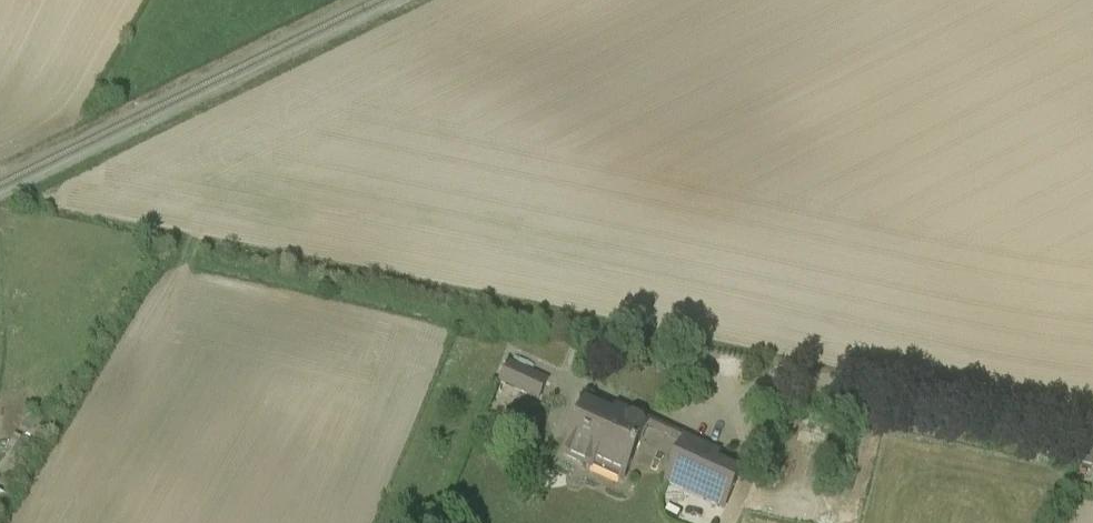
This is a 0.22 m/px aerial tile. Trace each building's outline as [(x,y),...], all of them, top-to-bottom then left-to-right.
[(498,384),(539,402),(548,381),(508,362),(498,384)] [(625,475),(649,423),(619,409),(616,417),(587,404),(564,456),(592,469),(595,461),(625,475)] [(685,436),(663,483),(725,512),(743,473),(717,461),(721,453),(685,436)] [(1092,467),(1092,452),(1087,450),(1083,464),(1092,467)] [(0,492),(0,517),(11,499),(0,492)]
